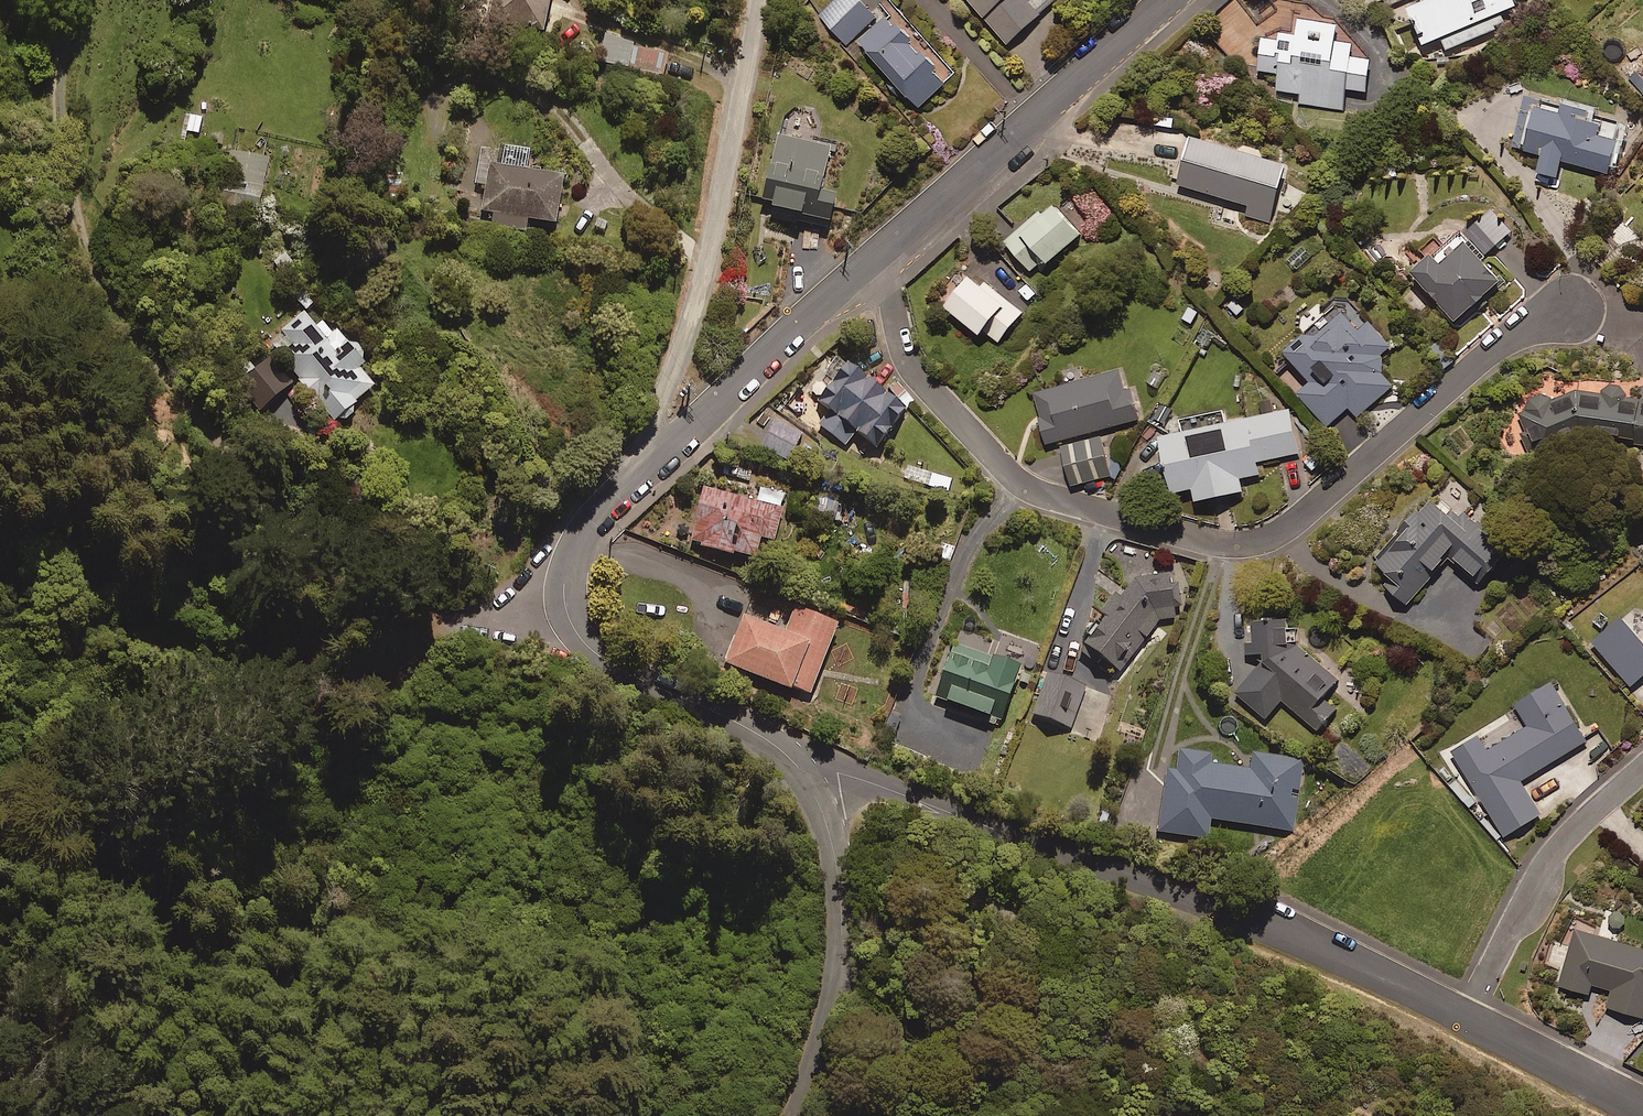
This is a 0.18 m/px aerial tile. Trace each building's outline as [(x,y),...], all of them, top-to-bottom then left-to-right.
[(487,19),(541,30),(547,0),(491,0),(487,19)] [(862,0),(836,0),(819,15),(847,45),(877,16),(862,0)] [(1006,43),(1055,0),(969,0),(1006,43)] [(1515,0),(1421,0),(1408,5),(1415,21),(1423,43),(1441,36),(1446,48),(1505,25),(1500,12),(1517,5),(1515,0)] [(956,72),(896,7),(858,42),(918,107),(956,72)] [(1299,17),(1297,32),(1281,30),(1280,38),(1262,36),(1258,68),(1279,70),(1277,90),(1302,93),(1301,103),(1343,109),(1346,87),(1366,90),(1370,58),(1350,55),(1352,42),(1336,39),(1338,22),(1299,17)] [(632,41),(605,35),(599,61),(627,66),(632,41)] [(667,52),(636,46),(631,69),(662,76),(667,52)] [(1572,103),(1526,91),(1512,145),(1542,153),(1538,170),(1557,175),(1561,159),(1607,171),(1619,123),(1586,115),(1588,107),(1572,103)] [(828,147),(777,135),(761,205),(827,220),(834,194),(818,190),(828,147)] [(1286,162),(1190,135),(1176,183),(1249,204),(1245,215),(1269,222),(1286,162)] [(528,150),(492,145),(482,210),(480,224),(525,231),(527,218),(554,222),(561,174),(525,169),(528,150)] [(271,156),(237,151),(229,206),(262,211),(271,156)] [(1079,233),(1052,201),(1005,241),(1032,273),(1079,233)] [(1511,230),(1491,209),(1467,231),(1487,252),(1511,230)] [(1443,247),(1438,240),(1421,255),(1424,259),(1412,269),(1455,319),(1502,278),(1461,231),(1443,247)] [(1021,311),(971,270),(943,304),(994,345),(1021,311)] [(1366,324),(1347,301),(1311,331),(1308,328),(1283,349),(1311,381),(1299,392),(1327,425),(1349,406),(1357,416),(1393,385),(1377,366),(1385,360),(1380,354),(1391,345),(1370,321),(1366,324)] [(1204,315),(1189,305),(1178,321),(1192,331),(1204,315)] [(336,425),(378,386),(362,369),(373,358),(330,312),(319,323),(306,309),(230,380),(258,410),(292,378),(336,425)] [(905,410),(838,356),(810,392),(837,414),(825,429),(845,445),(856,432),(875,447),(905,410)] [(1126,390),(1121,369),(1036,392),(1049,442),(1139,418),(1131,388),(1126,390)] [(1532,454),(1594,436),(1642,445),(1642,400),(1629,398),(1628,395),(1628,393),(1627,391),(1625,389),(1623,387),(1621,386),(1619,385),(1617,384),(1615,384),(1612,384),(1610,385),(1608,386),(1606,387),(1604,389),(1603,391),(1602,393),(1581,389),(1549,398),(1548,397),(1547,396),(1546,395),(1544,395),(1543,394),(1541,394),(1540,394),(1538,395),(1537,395),(1535,396),(1534,397),(1533,399),(1532,400),(1532,402),(1532,403),(1519,407),(1532,454)] [(1226,421),(1223,409),(1181,418),(1183,430),(1160,434),(1171,490),(1193,486),(1195,498),(1243,489),(1240,476),(1260,473),(1257,460),(1299,452),(1291,408),(1226,421)] [(803,430),(766,410),(750,440),(787,460),(803,430)] [(1111,475),(1102,436),(1062,445),(1071,484),(1111,475)] [(952,479),(907,465),(903,478),(948,491),(952,479)] [(699,545),(698,548),(732,555),(733,553),(754,557),(759,537),(773,540),(781,505),(701,487),(689,543),(699,545)] [(1459,519),(1432,496),(1368,570),(1408,604),(1451,554),(1481,580),(1508,549),(1465,512),(1459,519)] [(1084,642),(1121,670),(1156,623),(1178,621),(1173,578),(1129,584),(1084,642)] [(1637,605),(1594,642),(1631,686),(1642,676),(1642,612),(1637,605)] [(837,623),(794,606),(784,631),(742,615),(723,663),(808,696),(837,623)] [(1295,616),(1253,621),(1255,642),(1247,643),(1248,654),(1262,652),(1263,661),(1236,692),(1266,718),(1282,699),(1318,730),(1336,708),(1323,697),(1338,679),(1298,645),(1297,639),(1295,616)] [(988,656),(973,650),(972,651),(952,644),(933,696),(999,720),(1019,667),(988,656)] [(1087,686),(1048,672),(1033,714),(1072,728),(1087,686)] [(1588,740),(1553,682),(1515,704),(1528,727),(1489,750),(1479,734),(1452,750),(1504,836),(1540,814),(1520,780),(1588,740)] [(1210,754),(1180,750),(1176,774),(1166,772),(1158,831),(1208,838),(1210,819),(1294,831),(1304,760),(1251,753),(1249,770),(1209,764),(1210,754)] [(1577,928),(1560,985),(1590,994),(1593,984),(1614,990),(1609,1006),(1642,1017),(1642,949),(1577,928)]
